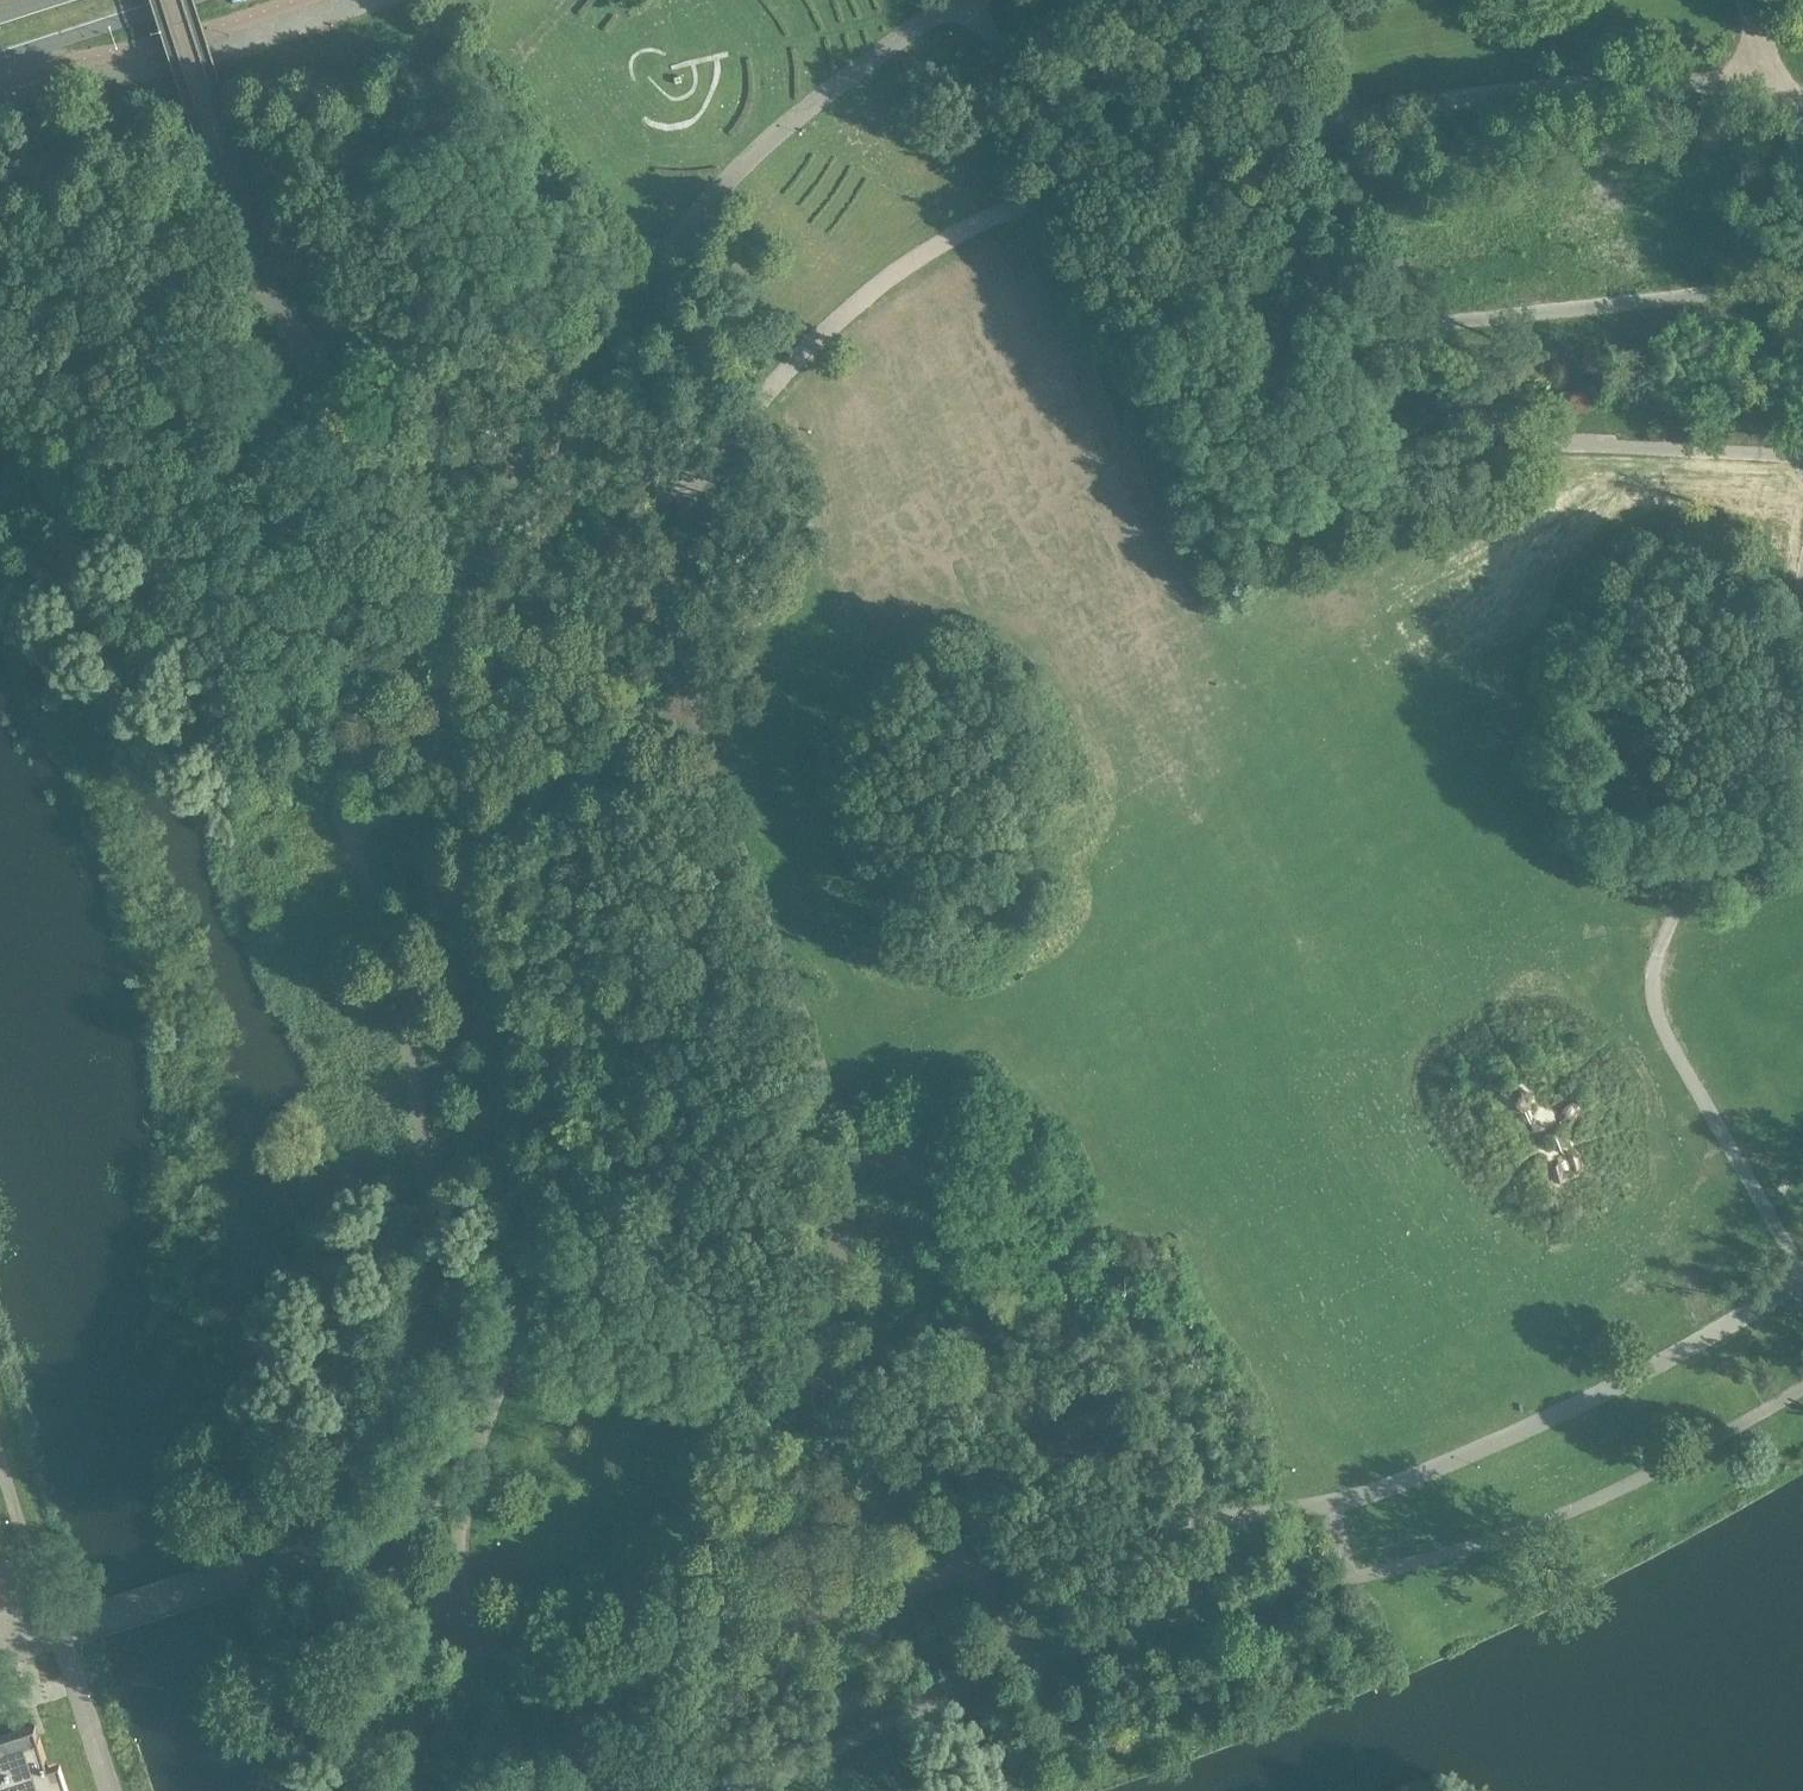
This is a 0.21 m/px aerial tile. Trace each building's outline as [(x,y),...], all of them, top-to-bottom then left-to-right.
[(60,1760),(49,1764),(39,1735),(36,1723),(34,1723),(0,1734),(0,1790),(70,1790),(60,1760)]
